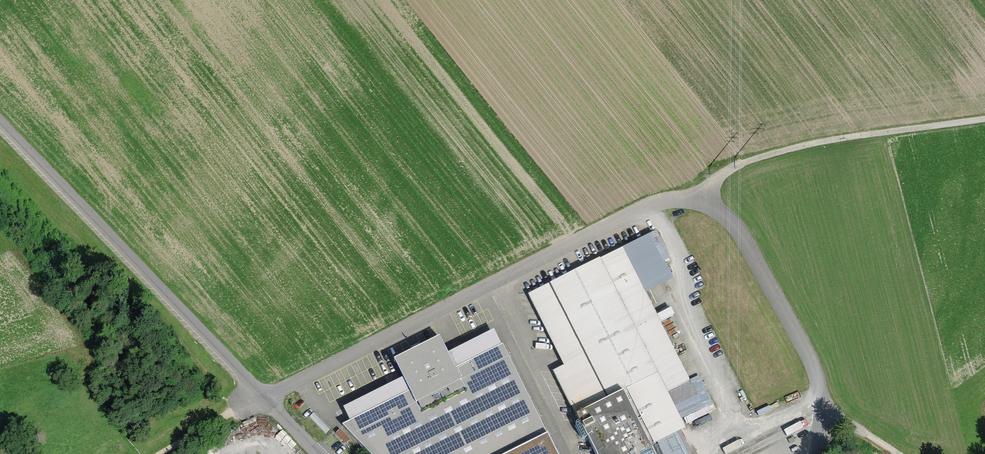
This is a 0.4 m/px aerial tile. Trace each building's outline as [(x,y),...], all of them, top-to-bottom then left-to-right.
[(529,293),(566,364),(552,371),(596,453),(652,453),(647,443),(655,439),(663,453),(687,453),(692,452),(678,425),(680,424),(678,419),(700,407),(639,290),(670,274),(649,231),(529,293)] [(341,426),(367,453),(555,453),(493,332),(447,355),(438,340),(393,362),(401,377),(341,409),(348,423),(341,426)]
